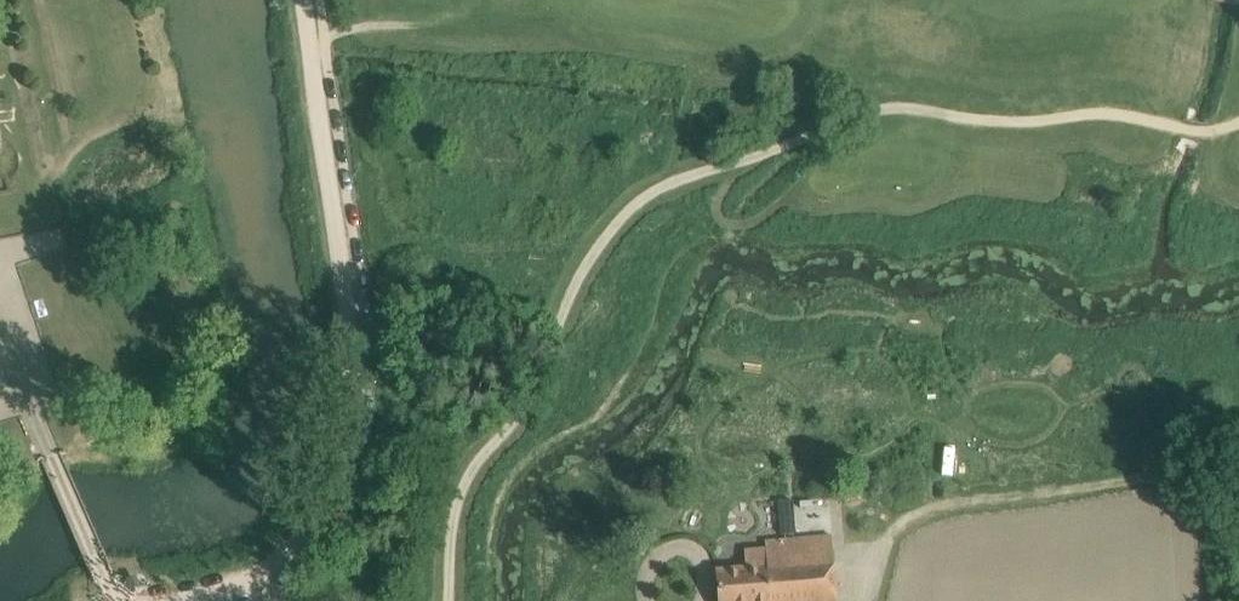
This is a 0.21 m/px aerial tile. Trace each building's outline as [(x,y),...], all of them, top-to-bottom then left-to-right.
[(0,126),(0,195),(14,192),(0,126)] [(746,569),(719,571),(721,600),(837,600),(831,537),(794,540),(791,502),(778,504),(781,541),(763,543),(764,550),(745,552),(746,569)]
